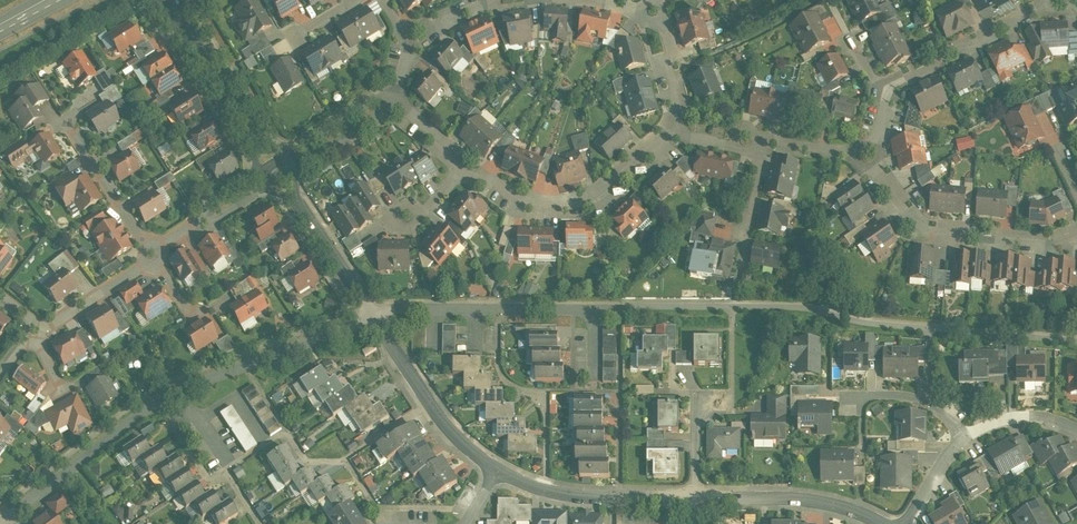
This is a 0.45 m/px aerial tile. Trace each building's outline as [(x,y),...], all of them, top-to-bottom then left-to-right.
[(254,0),(236,11),(241,19),(239,20),(244,29),(240,32),(245,41),(246,41),(262,32),(270,26),(254,0)] [(275,5),(274,6),(281,19),(298,9),(292,1),(292,0),(272,0),(275,5)] [(408,11),(427,0),(401,0),(408,11)] [(848,4),(854,14),(856,13),(862,24),(879,14),(877,9),(873,2),(870,4),(868,0),(856,0),(848,4)] [(979,2),(986,15),(1000,8),(996,0),(978,0),(979,2)] [(1000,8),(1001,11),(1015,4),(1013,0),(996,0),(1000,8)] [(879,14),(862,24),(867,33),(878,28),(891,20),(897,17),(889,3),(877,9),(879,14)] [(959,5),(945,12),(946,15),(938,19),(937,22),(939,27),(942,28),(947,38),(972,25),(964,8),(961,3),(959,5)] [(823,4),(808,12),(811,18),(815,15),(820,24),(830,19),(823,4)] [(312,17),(303,6),(293,14),(302,25),(312,17)] [(367,9),(352,19),(363,37),(378,29),(378,28),(373,18),(367,9)] [(563,11),(555,10),(555,11),(547,11),(546,16),(545,32),(552,33),(551,43),(565,44),(566,44),(567,34),(569,13),(562,12),(563,11)] [(700,10),(677,16),(681,32),(704,25),(700,10)] [(529,13),(524,15),(522,13),(516,14),(522,44),(533,42),(530,28),(532,27),(529,13)] [(610,19),(585,13),(580,34),(581,34),(579,41),(592,44),(593,37),(605,39),(605,40),(608,30),(610,19)] [(516,14),(511,15),(510,17),(504,18),(507,32),(509,32),(512,46),(522,44),(516,14)] [(378,15),(373,18),(378,28),(378,29),(380,32),(386,29),(378,15)] [(811,18),(792,28),(792,29),(794,28),(798,35),(796,36),(800,42),(823,30),(820,24),(815,15),(811,18)] [(352,19),(347,22),(346,20),(337,26),(343,35),(350,47),(354,44),(355,46),(365,40),(363,37),(352,19)] [(487,20),(463,31),(467,40),(470,39),(475,50),(487,45),(488,48),(497,44),(490,29),(491,29),(487,20)] [(891,20),(878,28),(881,34),(895,26),(891,20)] [(128,25),(108,38),(115,49),(114,54),(118,55),(127,50),(128,52),(131,50),(139,62),(144,59),(138,50),(144,45),(136,32),(134,33),(128,25)] [(704,25),(681,32),(685,48),(698,44),(709,41),(709,40),(704,25)] [(532,27),(530,28),(533,42),(539,41),(539,32),(539,26),(532,27)] [(881,34),(873,38),(880,51),(877,52),(877,53),(902,39),(895,26),(881,34)] [(1066,27),(1050,28),(1050,27),(1042,28),(1043,39),(1043,49),(1046,49),(1068,47),(1066,27)] [(629,35),(622,29),(619,33),(613,41),(618,45),(619,48),(632,44),(629,35)] [(1036,29),(1027,34),(1033,46),(1027,50),(1034,62),(1040,59),(1042,63),(1051,59),(1046,49),(1043,49),(1043,39),(1040,37),(1036,29)] [(619,33),(608,30),(605,40),(605,39),(603,47),(608,48),(613,41),(619,33)] [(800,42),(799,43),(799,44),(796,45),(800,51),(802,50),(806,52),(807,55),(822,47),(829,43),(824,34),(825,33),(823,30),(800,42)] [(262,32),(246,41),(256,56),(260,53),(271,47),(262,32)] [(507,32),(500,34),(505,48),(512,46),(509,32),(507,32)] [(573,34),(567,34),(566,44),(565,44),(564,48),(571,49),(572,45),(573,34)] [(350,47),(343,35),(338,39),(343,47),(345,50),(350,47)] [(1070,37),(1072,57),(1068,57),(1069,58),(1076,57),(1076,37),(1070,37)] [(337,51),(330,39),(316,47),(329,68),(342,60),(342,59),(337,51)] [(709,41),(698,44),(701,53),(715,49),(712,39),(709,40),(709,41)] [(902,39),(877,53),(880,59),(882,58),(887,67),(896,62),(897,65),(911,57),(902,39)] [(632,44),(619,48),(621,55),(620,56),(624,71),(644,65),(638,42),(632,44)] [(141,49),(148,55),(153,49),(146,43),(141,49)] [(453,51),(447,46),(443,45),(441,49),(442,50),(434,58),(440,64),(439,66),(448,74),(458,63),(456,62),(460,58),(462,56),(459,53),(456,51),(453,51)] [(1009,46),(1000,50),(998,46),(995,48),(994,50),(995,52),(988,56),(999,77),(1009,72),(1024,64),(1025,63),(1020,53),(1019,51),(1013,54),(1009,46)] [(271,47),(260,53),(267,65),(278,58),(271,47)] [(329,68),(316,47),(303,55),(310,67),(316,76),(316,75),(329,68)] [(345,50),(343,47),(337,51),(342,59),(342,60),(344,63),(350,60),(345,50)] [(471,56),(464,47),(459,53),(462,56),(460,58),(470,66),(475,61),(471,56)] [(822,47),(807,55),(811,60),(825,53),(822,47)] [(925,50),(915,55),(915,57),(911,59),(913,63),(927,56),(925,50)] [(1027,50),(1020,53),(1025,63),(1024,64),(1026,66),(1034,62),(1027,50)] [(486,55),(481,57),(479,52),(471,56),(475,61),(485,74),(493,70),(486,55)] [(95,77),(81,55),(64,66),(70,76),(69,79),(72,82),(75,83),(78,88),(95,77)] [(149,64),(142,69),(143,69),(151,82),(172,69),(163,55),(149,64)] [(838,57),(819,67),(828,84),(829,85),(837,81),(848,75),(838,57)] [(139,62),(131,67),(134,72),(137,73),(143,69),(142,69),(149,64),(145,58),(144,59),(139,62)] [(290,58),(270,70),(285,95),(304,83),(290,58)] [(713,61),(698,68),(701,76),(712,71),(712,72),(717,70),(713,61)] [(972,62),(948,74),(958,93),(966,89),(981,81),(982,81),(979,76),(972,62)] [(316,76),(310,67),(305,70),(313,85),(320,81),(316,75),(316,76)] [(172,69),(151,82),(159,95),(160,96),(169,90),(181,82),(172,69)] [(450,86),(434,71),(429,77),(441,88),(440,89),(445,92),(450,86)] [(701,76),(691,80),(701,103),(719,95),(714,83),(716,82),(712,72),(712,71),(701,76)] [(988,72),(979,76),(982,81),(981,81),(987,92),(996,88),(988,72)] [(1009,72),(999,77),(1002,83),(1012,78),(1009,72)] [(429,77),(426,75),(413,90),(428,103),(440,89),(441,88),(429,77)] [(633,76),(618,81),(616,82),(619,94),(626,92),(625,89),(635,86),(633,76)] [(109,77),(95,86),(101,96),(115,87),(109,77)] [(935,80),(911,92),(915,100),(922,112),(936,105),(937,107),(947,102),(935,80)] [(837,81),(829,85),(828,84),(823,87),(822,91),(830,93),(832,93),(841,88),(837,81)] [(635,86),(625,89),(626,92),(631,108),(634,107),(637,117),(657,111),(649,82),(635,86)] [(49,100),(39,85),(30,91),(40,106),(49,100)] [(101,96),(98,97),(104,106),(107,104),(108,104),(121,96),(115,87),(101,96)] [(28,89),(16,96),(22,105),(14,110),(19,118),(15,120),(22,131),(42,119),(36,109),(40,106),(30,91),(28,89)] [(966,89),(958,93),(961,99),(969,95),(966,89)] [(169,90),(160,96),(159,95),(155,98),(160,106),(174,97),(169,90)] [(755,91),(749,90),(746,104),(753,105),(755,91)] [(772,94),(755,91),(753,105),(751,114),(767,117),(772,94)] [(796,93),(788,91),(787,98),(788,98),(786,105),(793,107),(796,93)] [(830,93),(822,91),(821,97),(822,98),(820,108),(826,110),(828,100),(830,93)] [(787,98),(772,94),(767,117),(783,121),(786,105),(788,98),(787,98)] [(821,97),(802,94),(798,115),(818,118),(820,108),(822,98),(821,97)] [(1054,109),(1047,94),(1039,98),(1047,113),(1054,109)] [(172,107),(169,109),(171,112),(180,127),(185,123),(187,124),(192,120),(193,118),(202,113),(191,95),(172,107)] [(858,104),(837,98),(836,102),(832,116),(834,116),(854,121),(858,104)] [(1039,98),(1024,105),(1027,111),(1028,110),(1033,119),(1047,113),(1039,98)] [(1076,123),(1076,101),(1076,98),(1066,103),(1076,123)] [(160,106),(151,111),(157,121),(171,112),(169,109),(172,107),(168,100),(160,106)] [(826,110),(823,126),(831,128),(834,116),(832,116),(836,102),(828,100),(826,110)] [(915,100),(910,102),(908,107),(910,108),(905,126),(920,130),(923,120),(919,113),(922,112),(915,100)] [(472,108),(461,103),(457,111),(468,116),(472,108)] [(1076,123),(1066,103),(1057,107),(1067,128),(1076,123)] [(104,106),(87,116),(93,125),(91,130),(97,131),(98,133),(100,132),(105,133),(107,125),(109,123),(112,124),(118,120),(108,104),(107,104),(104,106)] [(476,109),(466,119),(473,125),(479,118),(480,119),(483,115),(476,109)] [(1027,111),(1006,121),(1020,149),(1026,146),(1029,147),(1034,144),(1035,142),(1042,138),(1033,119),(1028,110),(1027,111)] [(630,127),(620,117),(612,124),(616,128),(619,125),(625,132),(630,127)] [(473,125),(462,137),(467,142),(467,144),(472,149),(491,128),(480,119),(479,118),(473,125)] [(197,124),(180,134),(187,145),(193,141),(190,136),(201,129),(197,124)] [(201,129),(190,136),(193,141),(200,152),(206,148),(207,148),(212,145),(213,144),(219,140),(209,124),(201,129)] [(616,128),(604,138),(607,141),(599,148),(610,160),(632,139),(625,132),(619,125),(616,128)] [(905,126),(904,126),(907,140),(917,138),(918,139),(921,138),(920,130),(905,126)] [(491,128),(472,149),(478,153),(480,153),(485,158),(496,146),(502,139),(502,138),(491,128)] [(502,139),(496,146),(502,151),(512,136),(507,132),(502,138),(502,139)] [(587,134),(571,138),(576,153),(577,153),(589,149),(587,134)] [(48,136),(31,147),(31,148),(26,151),(29,155),(34,152),(40,161),(38,162),(37,167),(41,172),(49,167),(46,163),(51,160),(53,160),(58,158),(58,155),(60,154),(48,136)] [(132,136),(117,145),(122,153),(137,143),(132,136)] [(512,136),(502,151),(506,156),(509,156),(512,149),(513,149),(513,148),(516,140),(512,136)] [(958,152),(973,149),(971,137),(956,140),(958,152)] [(907,140),(893,143),(896,157),(899,156),(920,152),(918,139),(917,138),(907,140)] [(921,138),(918,139),(920,152),(926,151),(924,138),(921,138)] [(21,143),(4,154),(12,166),(29,155),(26,151),(21,143)] [(166,146),(158,151),(161,156),(169,150),(166,146)] [(528,154),(513,148),(513,149),(512,149),(509,156),(504,168),(516,173),(515,175),(519,176),(528,154)] [(920,152),(899,156),(901,170),(915,168),(926,166),(926,165),(923,152),(927,151),(926,151),(920,152)] [(212,152),(195,163),(202,173),(209,168),(207,165),(217,159),(212,152)] [(217,159),(207,165),(209,168),(216,179),(220,176),(223,177),(223,178),(237,169),(227,153),(217,159)] [(576,153),(569,155),(570,159),(557,163),(559,172),(555,173),(559,186),(567,184),(580,180),(585,178),(585,177),(583,169),(582,169),(577,153),(576,153)] [(128,154),(109,166),(119,182),(138,170),(128,154)] [(426,157),(424,159),(420,154),(408,162),(417,175),(423,171),(428,179),(437,174),(426,157)] [(544,160),(528,154),(519,176),(523,178),(524,176),(536,181),(539,172),(544,161),(543,161),(544,160)] [(552,157),(546,155),(544,160),(543,161),(544,161),(539,172),(547,176),(552,157)] [(712,178),(717,157),(712,156),(712,157),(699,155),(698,160),(684,158),(690,172),(701,174),(701,176),(712,178)] [(717,157),(712,178),(724,180),(724,179),(734,181),(735,181),(737,173),(739,164),(734,163),(734,162),(721,159),(721,158),(717,157)] [(684,158),(676,165),(679,168),(686,176),(690,172),(684,158)] [(408,162),(406,159),(394,167),(408,188),(420,180),(417,175),(408,162)] [(798,163),(780,160),(777,171),(795,174),(794,176),(796,176),(798,163)] [(76,161),(66,165),(68,171),(79,166),(76,161)] [(926,166),(915,168),(918,182),(931,173),(929,164),(926,165),(926,166)] [(408,188),(394,167),(382,175),(389,185),(396,196),(408,188)] [(679,168),(670,176),(677,183),(678,182),(683,187),(690,180),(686,176),(679,168)] [(670,176),(665,170),(648,185),(661,200),(671,190),(670,189),(677,183),(670,176)] [(777,171),(771,170),(768,184),(767,192),(775,194),(775,195),(787,197),(788,190),(791,191),(794,176),(795,174),(777,171)] [(428,179),(423,171),(417,175),(420,180),(423,185),(430,181),(428,179)] [(743,174),(737,173),(735,181),(734,181),(733,187),(740,188),(743,174)] [(931,173),(918,182),(922,188),(935,179),(931,173)] [(69,174),(52,185),(60,197),(63,195),(63,194),(76,185),(69,174)] [(171,174),(154,184),(158,192),(175,181),(171,174)] [(389,185),(382,175),(377,178),(384,189),(389,185)] [(100,200),(86,178),(76,185),(63,194),(63,195),(69,203),(74,200),(81,212),(100,200)] [(384,189),(377,178),(371,182),(378,193),(384,189)] [(371,182),(365,186),(373,196),(378,193),(371,182)] [(854,183),(834,197),(843,210),(864,196),(862,192),(861,193),(854,183)] [(973,185),(965,185),(964,191),(964,192),(965,192),(965,200),(972,201),(973,185)] [(373,196),(365,186),(353,194),(358,201),(367,215),(368,215),(379,207),(373,196)] [(1018,188),(1006,187),(1006,188),(1007,188),(1007,194),(1006,206),(1017,207),(1018,188)] [(940,190),(932,190),(931,211),(943,212),(943,213),(947,213),(949,190),(940,189),(940,190)] [(964,191),(949,190),(947,213),(951,214),(951,213),(963,213),(965,200),(965,192),(964,192),(964,191)] [(1072,212),(1062,190),(1053,195),(1055,200),(1056,200),(1064,216),(1072,212)] [(1007,194),(979,192),(977,216),(1005,218),(1006,206),(1007,194)] [(473,196),(470,199),(464,193),(461,197),(459,198),(455,203),(475,221),(480,215),(483,215),(486,211),(486,207),(473,196)] [(153,194),(135,206),(145,222),(164,210),(153,194)] [(864,196),(843,210),(853,223),(865,215),(872,210),(865,200),(866,199),(864,196)] [(1055,200),(1044,205),(1032,204),(1031,224),(1048,226),(1065,218),(1064,216),(1056,200),(1055,200)] [(367,215),(358,201),(346,209),(360,230),(373,222),(368,215),(367,215)] [(799,206),(775,201),(773,208),(790,212),(789,216),(796,217),(799,206)] [(630,202),(613,219),(619,225),(614,229),(625,240),(636,229),(646,219),(630,202)] [(475,221),(455,203),(450,208),(451,210),(447,215),(453,220),(466,231),(475,221)] [(265,207),(257,212),(256,211),(252,214),(251,216),(249,217),(256,226),(257,227),(261,233),(262,234),(269,229),(276,224),(272,218),(272,216),(270,213),(269,213),(265,207)] [(773,208),(763,207),(758,231),(779,236),(781,224),(787,226),(786,227),(787,227),(789,216),(790,212),(773,208)] [(360,230),(346,209),(334,217),(348,238),(355,234),(360,230)] [(712,279),(713,274),(729,277),(730,272),(731,271),(732,267),(731,266),(735,248),(709,243),(710,236),(711,236),(715,221),(713,221),(715,214),(702,212),(693,222),(691,232),(692,232),(690,243),(704,246),(702,256),(694,255),(690,274),(712,279)] [(99,213),(84,223),(89,230),(96,226),(104,220),(99,213)] [(865,215),(853,223),(857,229),(864,225),(869,221),(865,215)] [(646,219),(636,229),(643,236),(654,226),(646,219)] [(466,231),(453,220),(449,225),(461,236),(466,231)] [(93,236),(102,250),(123,236),(121,232),(120,233),(114,222),(99,232),(93,236)] [(882,222),(876,226),(877,227),(873,230),(872,229),(869,232),(862,237),(879,262),(890,254),(887,249),(896,242),(882,222)] [(719,230),(718,235),(731,236),(732,225),(726,224),(726,230),(719,230)] [(461,236),(449,225),(444,230),(459,243),(458,243),(462,247),(467,241),(461,236)] [(857,229),(845,238),(850,245),(862,237),(869,232),(864,225),(857,229)] [(96,226),(89,230),(93,236),(99,232),(96,226)] [(444,230),(439,226),(436,231),(434,231),(430,236),(450,254),(451,254),(450,253),(458,243),(459,243),(444,230)] [(585,226),(568,226),(568,234),(567,236),(567,242),(568,244),(568,246),(580,246),(580,249),(592,249),(592,247),(592,229),(585,229),(585,226)] [(505,227),(499,246),(506,248),(509,240),(513,229),(505,227)] [(269,229),(262,234),(261,233),(257,236),(261,244),(264,242),(274,236),(269,229)] [(604,229),(592,229),(592,247),(604,247),(604,244),(604,229)] [(614,229),(604,229),(604,244),(619,244),(621,244),(622,243),(625,240),(614,229)] [(536,231),(520,231),(519,254),(536,255),(536,231)] [(553,231),(536,231),(536,255),(552,255),(553,255),(553,243),(553,231)] [(355,234),(348,238),(342,242),(347,248),(359,240),(355,234)] [(289,235),(271,247),(281,262),(288,257),(290,257),(295,254),(295,253),(299,250),(289,235)] [(123,236),(102,250),(110,262),(131,249),(125,240),(126,239),(123,236)] [(450,254),(430,236),(425,241),(426,243),(423,245),(427,249),(424,252),(434,261),(438,265),(443,260),(444,261),(450,254)] [(375,237),(363,245),(372,258),(380,258),(380,245),(381,245),(375,237)] [(216,238),(213,240),(211,240),(209,242),(208,243),(200,248),(204,254),(203,256),(207,261),(208,261),(212,267),(224,260),(228,257),(222,247),(216,238)] [(359,240),(347,248),(350,253),(362,245),(359,240)] [(506,248),(504,255),(512,257),(517,243),(509,240),(506,248)] [(240,259),(229,242),(222,247),(228,257),(224,260),(228,267),(240,259)] [(261,244),(257,247),(262,254),(269,249),(264,242),(261,244)] [(381,245),(380,245),(380,258),(380,267),(395,267),(395,270),(409,270),(409,245),(381,245)] [(781,250),(756,245),(751,268),(758,269),(759,265),(762,263),(766,264),(767,267),(775,268),(778,267),(781,250)] [(922,251),(920,253),(912,252),(910,254),(910,260),(911,262),(910,276),(922,277),(922,280),(926,280),(932,281),(932,271),(933,264),(931,263),(932,254),(927,253),(926,251),(922,251)] [(5,268),(7,268),(10,264),(10,262),(11,260),(0,252),(0,275),(5,268)] [(185,252),(170,262),(183,282),(193,275),(195,278),(200,275),(189,258),(185,252)] [(434,261),(424,252),(419,254),(424,269),(428,268),(434,261)] [(207,271),(196,254),(189,258),(200,275),(207,271)] [(75,271),(63,255),(54,262),(62,272),(63,272),(67,277),(75,271)] [(968,257),(955,256),(954,273),(953,284),(957,285),(956,292),(969,294),(970,294),(970,290),(971,281),(970,281),(972,256),(968,255),(968,257)] [(986,257),(972,256),(970,281),(971,281),(970,290),(982,291),(982,287),(983,287),(983,282),(984,282),(985,268),(986,257)] [(1015,259),(1000,258),(999,269),(997,283),(1012,284),(1015,259)] [(1029,264),(1019,263),(1019,260),(1015,259),(1012,284),(1012,287),(1027,289),(1028,275),(1029,264)] [(118,261),(101,272),(106,279),(123,269),(118,261)] [(292,263),(279,271),(285,280),(289,277),(288,277),(297,271),(292,263)] [(1054,266),(1044,265),(1043,276),(1041,290),(1057,291),(1057,288),(1059,263),(1055,263),(1054,266)] [(1074,264),(1059,263),(1057,288),(1072,289),(1073,275),(1074,264)] [(297,271),(288,277),(289,277),(298,291),(306,286),(315,288),(316,283),(319,281),(308,264),(297,271)] [(992,269),(985,268),(984,282),(983,282),(983,287),(990,288),(991,282),(992,269)] [(999,269),(992,269),(991,282),(997,283),(999,269)] [(946,273),(932,271),(932,281),(926,280),(926,285),(945,287),(946,273)] [(62,272),(44,287),(57,303),(76,288),(67,277),(63,272),(62,272)] [(954,273),(946,273),(945,287),(945,291),(956,292),(957,285),(953,284),(954,273)] [(1035,275),(1028,275),(1027,289),(1034,289),(1035,275)] [(1043,276),(1035,275),(1034,289),(1041,290),(1043,276)] [(246,281),(240,285),(245,293),(248,291),(251,289),(246,281)] [(14,283),(10,288),(17,294),(21,289),(14,283)] [(134,283),(119,293),(127,305),(142,295),(134,283)] [(525,292),(534,295),(537,288),(528,284),(525,292)] [(158,289),(136,303),(148,322),(170,308),(158,289)] [(251,289),(248,291),(245,293),(237,298),(240,303),(232,308),(242,324),(250,318),(253,319),(255,318),(256,315),(264,309),(251,289)] [(324,308),(335,311),(337,302),(327,299),(324,308)] [(110,318),(104,308),(87,319),(100,339),(116,329),(117,329),(110,318)] [(130,329),(118,313),(110,318),(117,329),(116,329),(120,335),(130,329)] [(9,323),(9,322),(0,315),(0,335),(9,323)] [(203,325),(203,326),(198,325),(185,334),(191,344),(197,345),(200,350),(216,339),(206,323),(203,325)] [(556,327),(526,326),(525,336),(530,336),(530,335),(556,336),(556,327)] [(676,327),(665,327),(665,340),(668,340),(668,342),(676,342),(676,327)] [(93,347),(83,330),(73,336),(83,351),(82,352),(83,353),(93,347)] [(426,333),(413,333),(413,342),(426,342),(426,333)] [(72,334),(53,346),(58,355),(58,358),(59,360),(62,361),(64,365),(73,359),(73,357),(82,352),(83,351),(73,336),(72,334)] [(556,336),(530,335),(530,336),(530,351),(533,351),(558,351),(558,336),(556,336)] [(876,335),(867,335),(867,347),(868,347),(868,362),(876,362),(876,335)] [(228,336),(215,344),(222,356),(237,350),(228,336)] [(720,339),(695,338),(695,366),(720,366),(720,339)] [(456,340),(443,340),(443,354),(456,354),(456,340)] [(665,340),(644,340),(644,356),(663,356),(668,356),(668,342),(668,340),(665,340)] [(819,341),(798,341),(798,342),(791,342),(791,361),(798,362),(798,374),(819,374),(819,357),(817,357),(818,351),(819,351),(819,341)] [(426,342),(413,342),(412,353),(426,353),(426,342)] [(867,347),(846,347),(846,368),(859,368),(859,371),(868,371),(868,362),(868,347),(867,347)] [(1026,348),(1007,347),(1007,359),(1007,365),(1018,365),(1018,360),(1024,360),(1026,360),(1026,348)] [(558,351),(533,351),(533,367),(536,367),(561,367),(561,351),(558,351)] [(901,380),(901,351),(884,351),(885,380),(901,380)] [(918,351),(901,351),(901,380),(918,379),(918,351)] [(692,353),(676,353),(676,365),(692,365),(692,353)] [(994,354),(965,355),(965,365),(959,366),(960,384),(974,384),(974,381),(989,381),(989,375),(993,375),(993,371),(994,371),(994,359),(994,354)] [(644,356),(638,356),(638,372),(663,372),(663,356),(644,356)] [(1007,365),(1007,359),(994,359),(994,371),(993,371),(993,375),(1007,374),(1007,365)] [(482,361),(454,360),(454,376),(465,376),(482,376),(482,361)] [(1044,361),(1044,360),(1026,360),(1024,360),(1018,360),(1018,365),(1018,381),(1033,380),(1033,384),(1035,384),(1035,382),(1043,382),(1042,361),(1044,361)] [(102,366),(85,376),(91,387),(106,379),(109,378),(102,366)] [(31,371),(29,373),(23,368),(23,367),(12,381),(13,381),(35,398),(36,398),(46,385),(45,385),(39,380),(40,378),(31,371)] [(561,367),(536,367),(536,382),(564,383),(564,367),(561,367)] [(322,369),(301,383),(310,396),(315,393),(331,383),(322,369)] [(482,376),(465,376),(465,392),(476,392),(493,392),(493,376),(482,376)] [(91,387),(88,389),(99,409),(117,398),(106,379),(91,387)] [(331,383),(315,393),(324,406),(326,404),(345,392),(336,379),(331,383)] [(252,385),(242,392),(245,398),(256,391),(252,385)] [(654,387),(636,387),(636,396),(654,396),(654,387)] [(345,392),(326,404),(334,417),(345,410),(359,401),(351,388),(345,392)] [(256,391),(245,398),(249,403),(260,396),(256,391)] [(493,392),(476,392),(476,407),(487,407),(504,407),(504,392),(493,392)] [(550,395),(550,414),(561,415),(561,395),(550,395)] [(260,396),(249,403),(252,409),(263,402),(260,396)] [(76,397),(46,413),(51,423),(55,432),(68,425),(73,435),(91,425),(76,397)] [(359,401),(345,410),(354,423),(355,423),(374,410),(366,397),(359,401)] [(832,440),(832,405),(806,405),(806,398),(790,398),(790,407),(800,407),(800,432),(816,432),(816,440),(832,440)] [(769,419),(751,419),(751,443),(785,443),(785,400),(769,399),(769,419)] [(603,400),(575,400),(575,416),(594,416),(603,416),(603,400)] [(263,402),(252,409),(256,414),(267,407),(263,402)] [(374,410),(355,423),(360,431),(363,429),(366,434),(389,419),(381,405),(374,410)] [(679,405),(654,405),(654,415),(659,415),(658,431),(658,432),(664,432),(679,432),(679,405)] [(231,407),(220,415),(224,420),(235,413),(231,407)] [(267,407),(256,414),(260,420),(270,413),(267,407)] [(504,407),(487,407),(487,423),(498,423),(515,423),(515,407),(504,407)] [(37,412),(28,424),(37,430),(51,423),(46,415),(45,415),(45,416),(43,417),(37,412)] [(235,413),(224,420),(227,426),(239,418),(235,413)] [(270,413),(260,420),(263,425),(274,418),(270,413)] [(926,415),(897,415),(897,426),(900,426),(900,442),(925,442),(926,442),(926,415)] [(23,428),(7,416),(1,424),(9,430),(8,431),(16,437),(23,428)] [(594,416),(575,416),(575,431),(576,431),(603,431),(603,416),(594,416)] [(239,418),(227,426),(231,431),(242,424),(239,418)] [(274,418),(263,425),(267,431),(278,424),(274,418)] [(0,423),(0,441),(8,431),(9,430),(1,424),(0,423)] [(515,423),(498,423),(498,439),(509,439),(526,439),(526,423),(515,423)] [(242,424),(231,431),(235,437),(246,429),(242,424)] [(278,424),(267,431),(271,437),(281,429),(278,424)] [(149,425),(138,432),(143,439),(154,431),(149,425)] [(413,425),(379,448),(388,462),(399,455),(423,439),(413,425)] [(246,429),(235,437),(238,442),(250,435),(246,429)] [(603,431),(576,431),(576,447),(605,447),(605,431),(603,431)] [(658,431),(648,431),(648,441),(664,441),(664,432),(658,432),(658,431)] [(732,431),(708,431),(708,459),(719,459),(719,450),(740,450),(740,432),(740,431),(732,431)] [(250,435),(238,442),(242,448),(253,440),(250,435)] [(1028,450),(1021,437),(1014,441),(1021,454),(1028,450)] [(307,451),(315,444),(311,439),(303,447),(307,451)] [(423,439),(399,455),(406,466),(430,450),(423,439)] [(526,439),(509,439),(509,454),(537,454),(537,439),(526,439)] [(1051,444),(1049,440),(1034,449),(1043,464),(1051,460),(1050,460),(1066,451),(1060,439),(1051,444)] [(141,440),(122,452),(131,466),(139,461),(150,454),(141,440)] [(253,440),(242,448),(246,454),(257,446),(253,440)] [(1013,440),(988,454),(1000,475),(1010,470),(1023,462),(1026,461),(1021,454),(1014,441),(1013,440)] [(664,441),(648,441),(647,453),(664,453),(664,441)] [(897,442),(889,442),(889,453),(897,453),(897,442)] [(900,442),(897,442),(897,453),(904,453),(918,453),(925,453),(925,442),(900,442)] [(1050,460),(1051,460),(1051,461),(1052,460),(1060,474),(1059,474),(1059,475),(1072,468),(1076,465),(1076,453),(1074,446),(1066,451),(1050,460)] [(605,447),(576,447),(576,463),(578,463),(607,463),(607,447),(605,447)] [(285,448),(266,460),(275,474),(294,462),(285,448)] [(150,454),(139,461),(148,475),(156,470),(167,463),(158,449),(150,454)] [(430,450),(406,466),(414,478),(420,475),(438,463),(430,450)] [(664,453),(647,453),(647,464),(654,464),(654,478),(678,479),(678,453),(664,453)] [(918,453),(904,453),(904,460),(911,460),(911,466),(918,465),(918,453)] [(854,454),(821,454),(821,481),(854,481),(854,469),(854,454)] [(1000,475),(988,454),(980,458),(988,471),(993,480),(1000,475)] [(167,463),(156,470),(165,484),(166,483),(183,472),(174,458),(167,463)] [(988,471),(980,458),(971,464),(974,468),(977,466),(982,474),(988,471)] [(438,463),(420,475),(428,486),(450,472),(442,460),(438,463)] [(904,460),(883,460),(883,480),(888,480),(888,490),(910,490),(911,466),(911,460),(904,460)] [(294,462),(275,474),(284,488),(293,483),(303,476),(294,462)] [(1023,462),(1010,470),(1014,477),(1027,469),(1023,462)] [(578,481),(609,481),(609,463),(607,463),(578,463),(578,481)] [(974,468),(958,477),(967,491),(974,487),(978,493),(989,487),(982,474),(977,466),(974,468)] [(1072,468),(1059,475),(1059,474),(1056,476),(1060,482),(1075,473),(1072,468)] [(865,469),(854,469),(854,481),(854,485),(865,485),(865,469)] [(183,472),(166,483),(175,497),(177,496),(194,485),(185,471),(183,472)] [(303,476),(293,483),(302,497),(310,491),(321,484),(312,471),(303,476)] [(450,472),(428,486),(436,498),(458,484),(450,472)] [(368,488),(375,486),(371,477),(365,479),(368,488)] [(321,484),(310,491),(320,505),(328,500),(338,493),(329,479),(321,484)] [(194,485),(177,496),(186,510),(193,505),(204,498),(195,484),(194,485)] [(338,493),(328,500),(337,514),(352,504),(356,501),(347,488),(338,493)] [(72,505),(63,493),(58,497),(64,505),(67,509),(72,505)] [(204,498),(193,505),(202,519),(210,515),(221,507),(212,493),(204,498)] [(965,506),(957,493),(949,497),(951,501),(952,500),(958,510),(965,506)] [(58,497),(48,505),(53,513),(64,505),(58,497)] [(519,501),(512,501),(512,500),(499,500),(499,507),(498,507),(498,522),(512,522),(512,523),(532,523),(532,514),(532,507),(519,507),(519,501)] [(942,506),(945,511),(930,519),(933,523),(965,523),(958,510),(952,500),(951,501),(942,506)] [(210,515),(216,523),(226,523),(238,516),(228,502),(221,507),(210,515)] [(1039,502),(1015,516),(1019,523),(1051,523),(1039,502)] [(329,519),(332,523),(365,523),(352,504),(337,514),(329,519)] [(1068,514),(1072,521),(1076,518),(1076,509),(1068,514)] [(129,520),(129,510),(118,510),(118,520),(129,520)] [(1059,516),(1063,523),(1070,520),(1066,512),(1059,516)] [(35,523),(57,523),(50,513),(35,523)] [(540,514),(533,514),(532,514),(532,523),(568,523),(557,522),(557,514),(540,514)]
